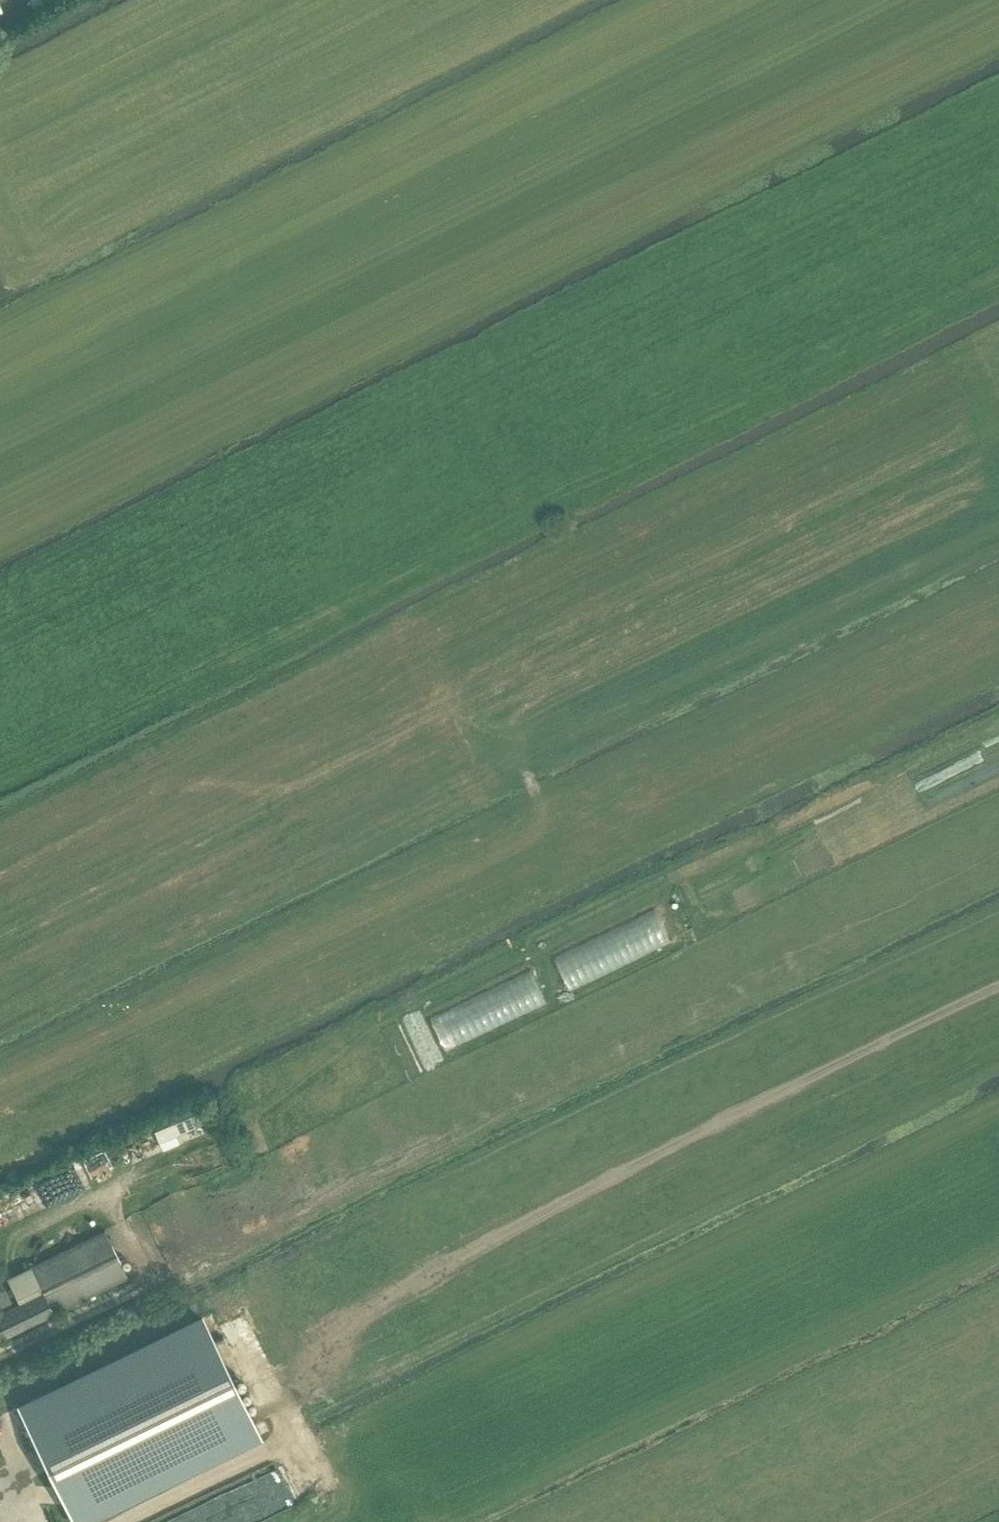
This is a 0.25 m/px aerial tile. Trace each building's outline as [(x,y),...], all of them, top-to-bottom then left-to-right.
[(191,1114),(154,1130),(159,1141),(196,1126),(191,1114)] [(57,1311),(126,1277),(104,1231),(34,1265),(57,1311)] [(55,1312),(57,1311),(34,1265),(6,1278),(18,1303),(0,1312),(0,1339),(55,1312)] [(11,1300),(0,1277),(0,1305),(11,1300)] [(76,1521),(82,1521),(257,1437),(259,1436),(202,1320),(20,1408),(76,1521)]
